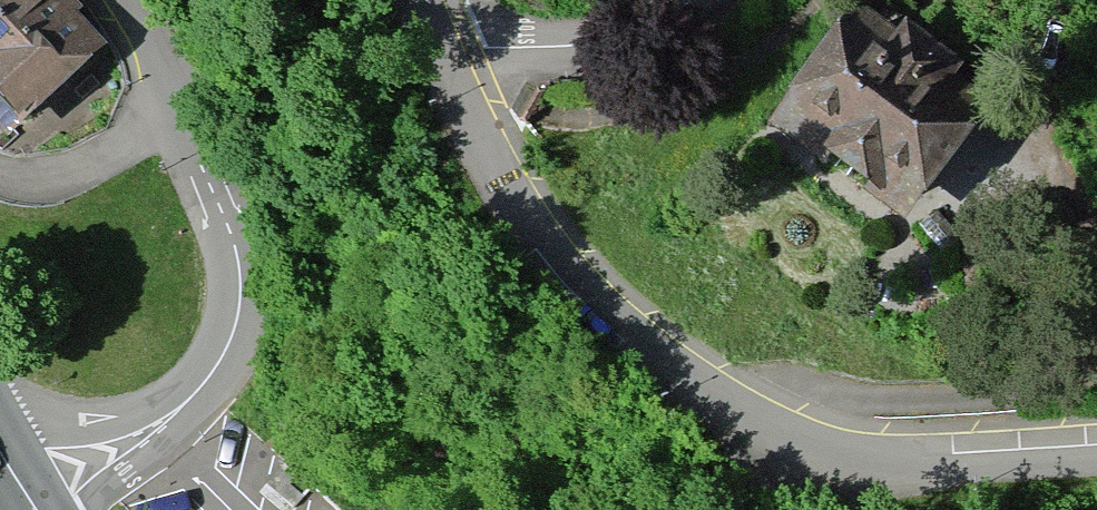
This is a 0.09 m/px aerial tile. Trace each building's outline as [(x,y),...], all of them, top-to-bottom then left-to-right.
[(54,0),(0,0),(0,109),(33,139),(112,55),(54,0)] [(905,89),(796,8),(717,114),(727,121),(710,143),(838,238),(913,137),(885,116),(905,89)]
